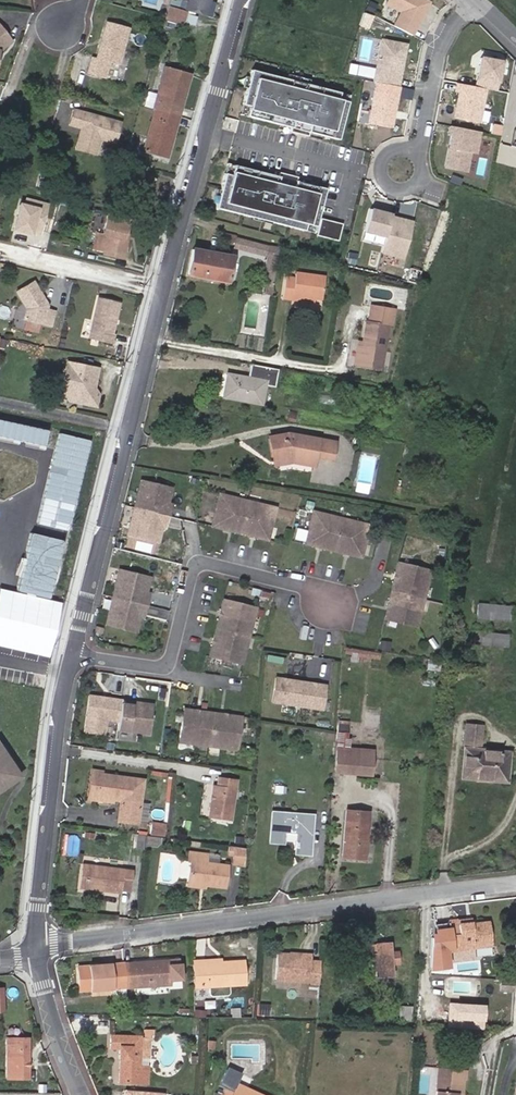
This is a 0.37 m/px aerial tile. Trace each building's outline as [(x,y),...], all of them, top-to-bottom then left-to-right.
[(186,10),(205,16),(209,0),(189,0),(186,10)] [(428,1),(426,0),(385,0),(384,1),(400,9),(392,25),(410,34),(428,1)] [(377,16),(380,6),(373,4),(370,13),(377,16)] [(184,23),(187,11),(168,5),(165,17),(184,23)] [(187,13),(186,23),(197,25),(198,15),(187,13)] [(374,31),(378,18),(369,15),(365,28),(374,31)] [(131,26),(110,20),(99,57),(95,56),(90,72),(108,77),(113,61),(119,63),(131,26)] [(2,40),(10,34),(1,23),(0,24),(0,47),(2,40)] [(10,34),(2,40),(0,47),(0,50),(14,40),(10,34)] [(398,88),(407,45),(381,40),(373,83),(376,83),(398,88)] [(495,91),(501,62),(480,58),(474,87),(485,89),(495,91)] [(154,109),(178,116),(190,75),(163,68),(156,95),(152,109),(154,109)] [(340,93),(252,71),(243,105),(249,107),(246,117),(336,139),(345,102),(339,100),(340,93)] [(391,130),(399,88),(398,88),(376,83),(368,125),(391,130)] [(478,124),(485,89),(474,87),(456,84),(455,93),(459,93),(454,119),(478,124)] [(152,109),(156,95),(148,93),(144,106),(152,109)] [(123,120),(77,106),(72,122),(83,126),(78,146),(98,152),(104,132),(118,136),(123,120)] [(167,157),(178,116),(154,109),(143,151),(167,157)] [(477,154),(481,134),(451,128),(449,137),(452,137),(446,168),(468,172),(472,153),(477,154)] [(233,166),(231,175),(225,174),(216,209),(312,233),(323,188),(233,166)] [(20,204),(14,229),(23,231),(24,228),(40,233),(47,204),(35,201),(34,207),(20,204)] [(411,221),(371,211),(366,233),(385,238),(381,254),(402,259),(411,221)] [(123,238),(125,233),(128,219),(107,214),(102,232),(96,230),(92,249),(104,251),(103,252),(122,257),(126,239),(123,238)] [(342,225),(321,219),(317,235),(338,241),(342,225)] [(221,238),(235,242),(237,238),(237,236),(223,233),(221,238)] [(232,256),(193,249),(188,274),(227,281),(232,256)] [(284,294),(314,298),(321,299),(324,275),(295,271),(294,277),(286,276),(284,294)] [(33,283),(16,293),(26,309),(23,320),(50,327),(54,312),(46,310),(47,306),(43,305),(41,302),(43,301),(33,283)] [(314,302),(314,298),(284,294),(283,298),(314,302)] [(118,301),(97,296),(87,338),(110,343),(112,333),(110,333),(118,301)] [(390,307),(369,304),(363,342),(360,365),(381,368),(387,325),(390,307)] [(390,307),(387,325),(393,325),(395,308),(390,307)] [(354,364),(360,365),(363,342),(358,341),(354,364)] [(78,399),(83,405),(94,408),(97,395),(92,388),(96,369),(65,363),(59,395),(68,397),(78,399)] [(249,378),(228,374),(224,397),(262,404),(266,384),(274,386),(277,369),(251,364),(249,378)] [(67,402),(83,405),(78,399),(68,397),(67,402)] [(0,420),(0,438),(47,448),(50,431),(0,420)] [(71,530),(92,441),(58,432),(37,522),(71,530)] [(286,433),(268,436),(272,459),(291,457),(292,462),(314,465),(315,457),(332,459),(335,441),(286,433)] [(141,480),(135,507),(169,515),(171,507),(168,506),(169,502),(172,488),(141,480)] [(239,533),(247,499),(219,492),(211,526),(239,533)] [(276,506),(247,499),(239,533),(268,539),(276,506)] [(169,515),(135,507),(128,535),(159,542),(162,527),(163,523),(166,524),(169,515)] [(333,550),(341,516),(311,509),(303,542),(333,550)] [(368,523),(341,516),(333,550),(359,556),(368,523)] [(68,543),(33,534),(18,590),(53,599),(68,543)] [(391,589),(424,597),(431,570),(398,561),(391,589)] [(120,570),(113,597),(148,605),(150,596),(147,596),(147,592),(151,578),(120,570)] [(416,626),(424,597),(391,589),(384,618),(416,626)] [(1,591),(0,595),(0,645),(50,657),(61,604),(1,591)] [(148,605),(113,597),(106,624),(138,632),(141,617),(142,613),(145,614),(148,605)] [(222,599),(215,627),(249,635),(256,608),(222,599)] [(477,617),(509,620),(510,607),(478,604),(477,617)] [(249,635),(215,627),(208,656),(242,664),(249,635)] [(475,643),(507,646),(508,635),(476,632),(475,643)] [(379,654),(345,648),(345,653),(378,659),(379,654)] [(440,660),(429,659),(427,669),(439,671),(440,660)] [(241,679),(219,677),(218,688),(240,690),(241,679)] [(326,685),(276,678),(273,702),(323,708),(326,685)] [(118,720),(121,700),(89,695),(84,731),(103,734),(106,719),(118,720)] [(152,704),(121,700),(118,720),(116,729),(148,734),(152,704)] [(207,747),(212,712),(184,708),(178,742),(207,747)] [(242,716),(212,712),(207,747),(236,751),(242,716)] [(339,720),(338,732),(347,733),(348,721),(339,720)] [(482,726),(467,725),(462,778),(507,782),(509,752),(480,749),(482,726)] [(335,772),(370,775),(373,750),(348,748),(349,739),(346,739),(347,733),(338,732),(335,772)] [(6,784),(8,777),(14,778),(17,771),(0,747),(0,783),(6,784)] [(88,795),(95,796),(97,774),(91,773),(88,795)] [(97,774),(95,796),(121,800),(118,820),(137,822),(142,781),(97,774)] [(213,785),(209,819),(230,821),(236,779),(219,777),(218,786),(213,785)] [(353,852),(364,853),(368,812),(347,810),(343,857),(353,857),(353,852)] [(270,842),(283,843),(284,831),(297,832),(295,853),(309,854),(312,815),(273,813),(270,842)] [(168,824),(152,822),(150,835),(167,838),(168,824)] [(145,835),(137,834),(135,848),(143,849),(145,835)] [(244,866),(245,848),(229,846),(228,855),(233,856),(233,864),(244,866)] [(190,861),(188,882),(205,884),(224,887),(227,866),(206,863),(206,854),(189,852),(188,860),(190,861)] [(86,888),(89,865),(83,864),(80,887),(86,888)] [(134,871),(89,865),(86,888),(120,892),(120,890),(131,891),(134,871)] [(450,919),(451,932),(452,947),(473,946),(492,944),(491,921),(473,922),(459,923),(459,919),(458,918),(450,919)] [(388,944),(372,945),(373,965),(377,965),(378,977),(391,976),(390,965),(398,964),(397,953),(389,953),(388,944)] [(452,947),(453,957),(473,956),(473,946),(452,947)] [(290,958),(311,959),(311,951),(291,950),(291,952),(290,958)] [(310,981),(319,982),(321,959),(311,959),(290,958),(291,952),(277,951),(276,976),(310,979),(310,981)] [(168,960),(123,964),(125,988),(170,985),(170,980),(182,979),(181,964),(168,965),(168,960)] [(245,961),(221,961),(206,962),(205,960),(193,960),(194,983),(205,983),(205,986),(209,985),(210,994),(227,993),(227,985),(245,984),(245,961)] [(125,988),(123,964),(78,967),(80,991),(112,989),(113,995),(116,995),(116,998),(126,998),(125,988)] [(514,991),(514,980),(501,979),(500,990),(514,991)] [(270,1005),(259,1004),(259,1017),(269,1018),(270,1005)] [(399,1020),(411,1021),(411,1007),(400,1007),(399,1020)] [(194,1017),(206,1018),(207,1009),(195,1008),(194,1017)] [(2,1021),(2,1030),(17,1030),(17,1021),(2,1021)] [(147,1084),(148,1066),(139,1065),(140,1036),(111,1035),(111,1048),(120,1049),(120,1059),(122,1059),(121,1082),(147,1084)] [(7,1039),(8,1078),(28,1077),(27,1039),(7,1039)] [(462,1068),(439,1066),(438,1066),(436,1094),(461,1094),(461,1092),(465,1092),(466,1079),(461,1078),(462,1068)] [(221,1094),(263,1094),(237,1083),(234,1091),(225,1087),(221,1094)]
